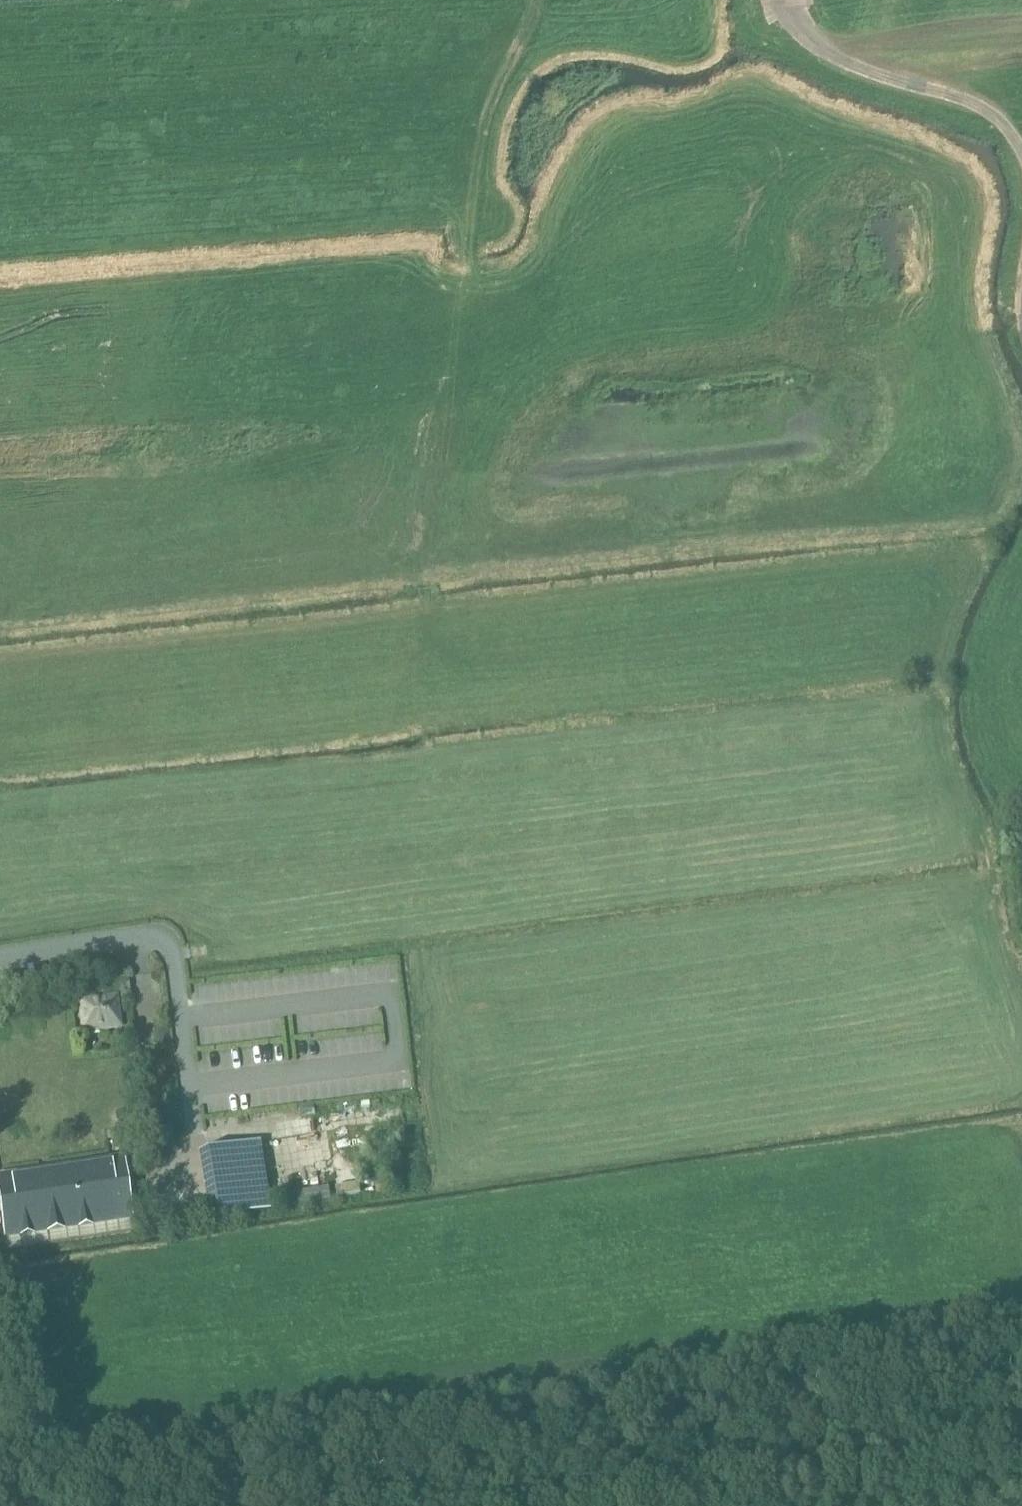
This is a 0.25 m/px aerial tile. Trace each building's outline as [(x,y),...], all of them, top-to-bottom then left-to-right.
[(103,996),(129,992),(127,978),(102,981),(103,996)] [(78,1001),(82,1036),(123,1031),(119,996),(78,1001)] [(273,1211),(261,1143),(198,1154),(210,1221),(273,1211)] [(98,1167),(0,1181),(0,1205),(3,1228),(130,1210),(124,1174),(136,1172),(134,1160),(112,1164),(98,1166),(98,1167)]
